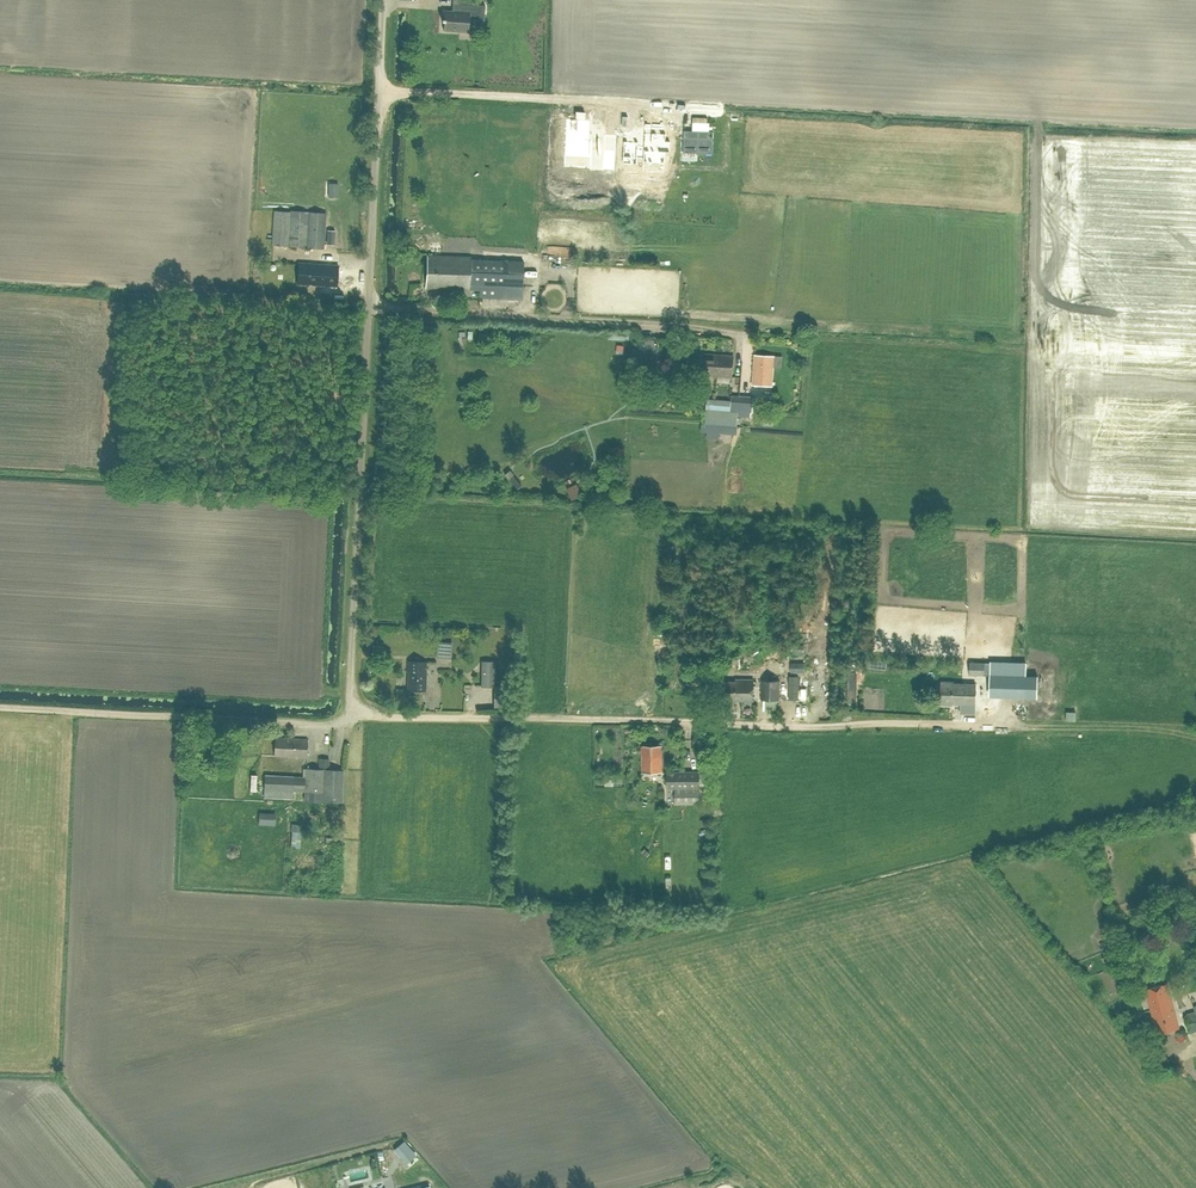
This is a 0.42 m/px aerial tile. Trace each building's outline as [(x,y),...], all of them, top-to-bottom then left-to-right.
[(453,11),(443,10),(442,22),(444,22),(444,31),(469,32),(470,12),(477,13),(478,5),(478,0),(459,0),(459,4),(465,4),(464,11),(453,11)] [(566,119),(564,156),(591,158),(592,141),(588,141),(589,120),(566,119)] [(713,131),(684,131),(683,153),(713,153),(713,131)] [(621,140),(620,163),(635,164),(635,157),(641,158),(641,162),(662,163),(663,153),(667,153),(668,141),(663,141),(664,133),(642,132),(642,145),(636,145),(636,141),(621,140)] [(603,150),(602,169),(614,170),(615,150),(603,150)] [(525,165),(515,171),(524,188),(534,182),(525,165)] [(324,249),(326,212),(290,210),(290,211),(273,210),(271,245),(324,249)] [(334,243),(335,230),(327,230),(326,242),(334,243)] [(521,261),(506,260),(471,259),(471,257),(427,256),(426,288),(480,289),(480,297),(505,298),(519,298),(521,261)] [(337,286),(338,265),(298,262),(297,283),(337,286)] [(452,303),(452,291),(439,291),(439,302),(452,303)] [(628,346),(621,345),(620,354),(627,355),(628,346)] [(732,377),(733,355),(704,353),(704,354),(692,354),(691,374),(732,377)] [(781,367),(781,357),(755,355),(753,384),(772,385),(773,366),(781,367)] [(810,369),(810,357),(794,357),(794,369),(810,369)] [(731,395),(731,400),(710,399),(709,409),(706,409),(705,424),(701,424),(701,432),(707,432),(707,437),(718,438),(719,432),(736,433),(737,416),(750,416),(751,413),(752,413),(753,396),(731,395)] [(577,485),(568,489),(571,497),(580,493),(577,485)] [(451,658),(451,646),(452,640),(437,639),(437,645),(443,645),(442,657),(451,658)] [(791,642),(791,651),(804,651),(804,643),(791,642)] [(742,663),(754,664),(754,655),(742,654),(742,663)] [(408,661),(407,690),(425,690),(426,662),(408,661)] [(481,661),(480,687),(494,688),(494,661),(481,661)] [(969,675),(984,676),(984,662),(969,662),(969,675)] [(805,673),(804,663),(791,663),(791,673),(805,673)] [(789,677),(789,699),(798,699),(799,677),(789,677)] [(753,700),(753,680),(737,679),(737,682),(726,681),(725,700),(753,700)] [(780,700),(780,680),(761,680),(761,699),(780,700)] [(975,704),(976,684),(953,683),(953,681),(941,681),(940,704),(953,705),(953,703),(975,704)] [(996,699),(1007,697),(1004,686),(994,689),(996,699)] [(429,702),(430,713),(440,713),(439,702),(429,702)] [(306,757),(307,739),(275,737),(274,756),(306,757)] [(642,772),(662,772),(662,746),(642,746),(642,772)] [(318,768),(328,768),(329,759),(319,758),(318,768)] [(293,791),(305,791),(304,801),(342,802),(343,770),(305,768),(305,776),(264,774),(264,798),(292,799),(293,791)] [(667,788),(675,788),(675,804),(700,803),(699,788),(699,771),(667,772),(667,788)] [(275,826),(276,813),(259,812),(258,825),(275,826)] [(301,832),(301,824),(292,824),(291,831),(301,832)] [(1146,989),(1148,996),(1154,1017),(1159,1033),(1178,1028),(1167,983),(1146,989)] [(1195,1031),(1195,1012),(1185,1015),(1190,1033),(1195,1031)] [(417,1154),(404,1140),(394,1149),(407,1163),(417,1154)] [(331,1180),(332,1187),(340,1187),(339,1180),(331,1180)]
